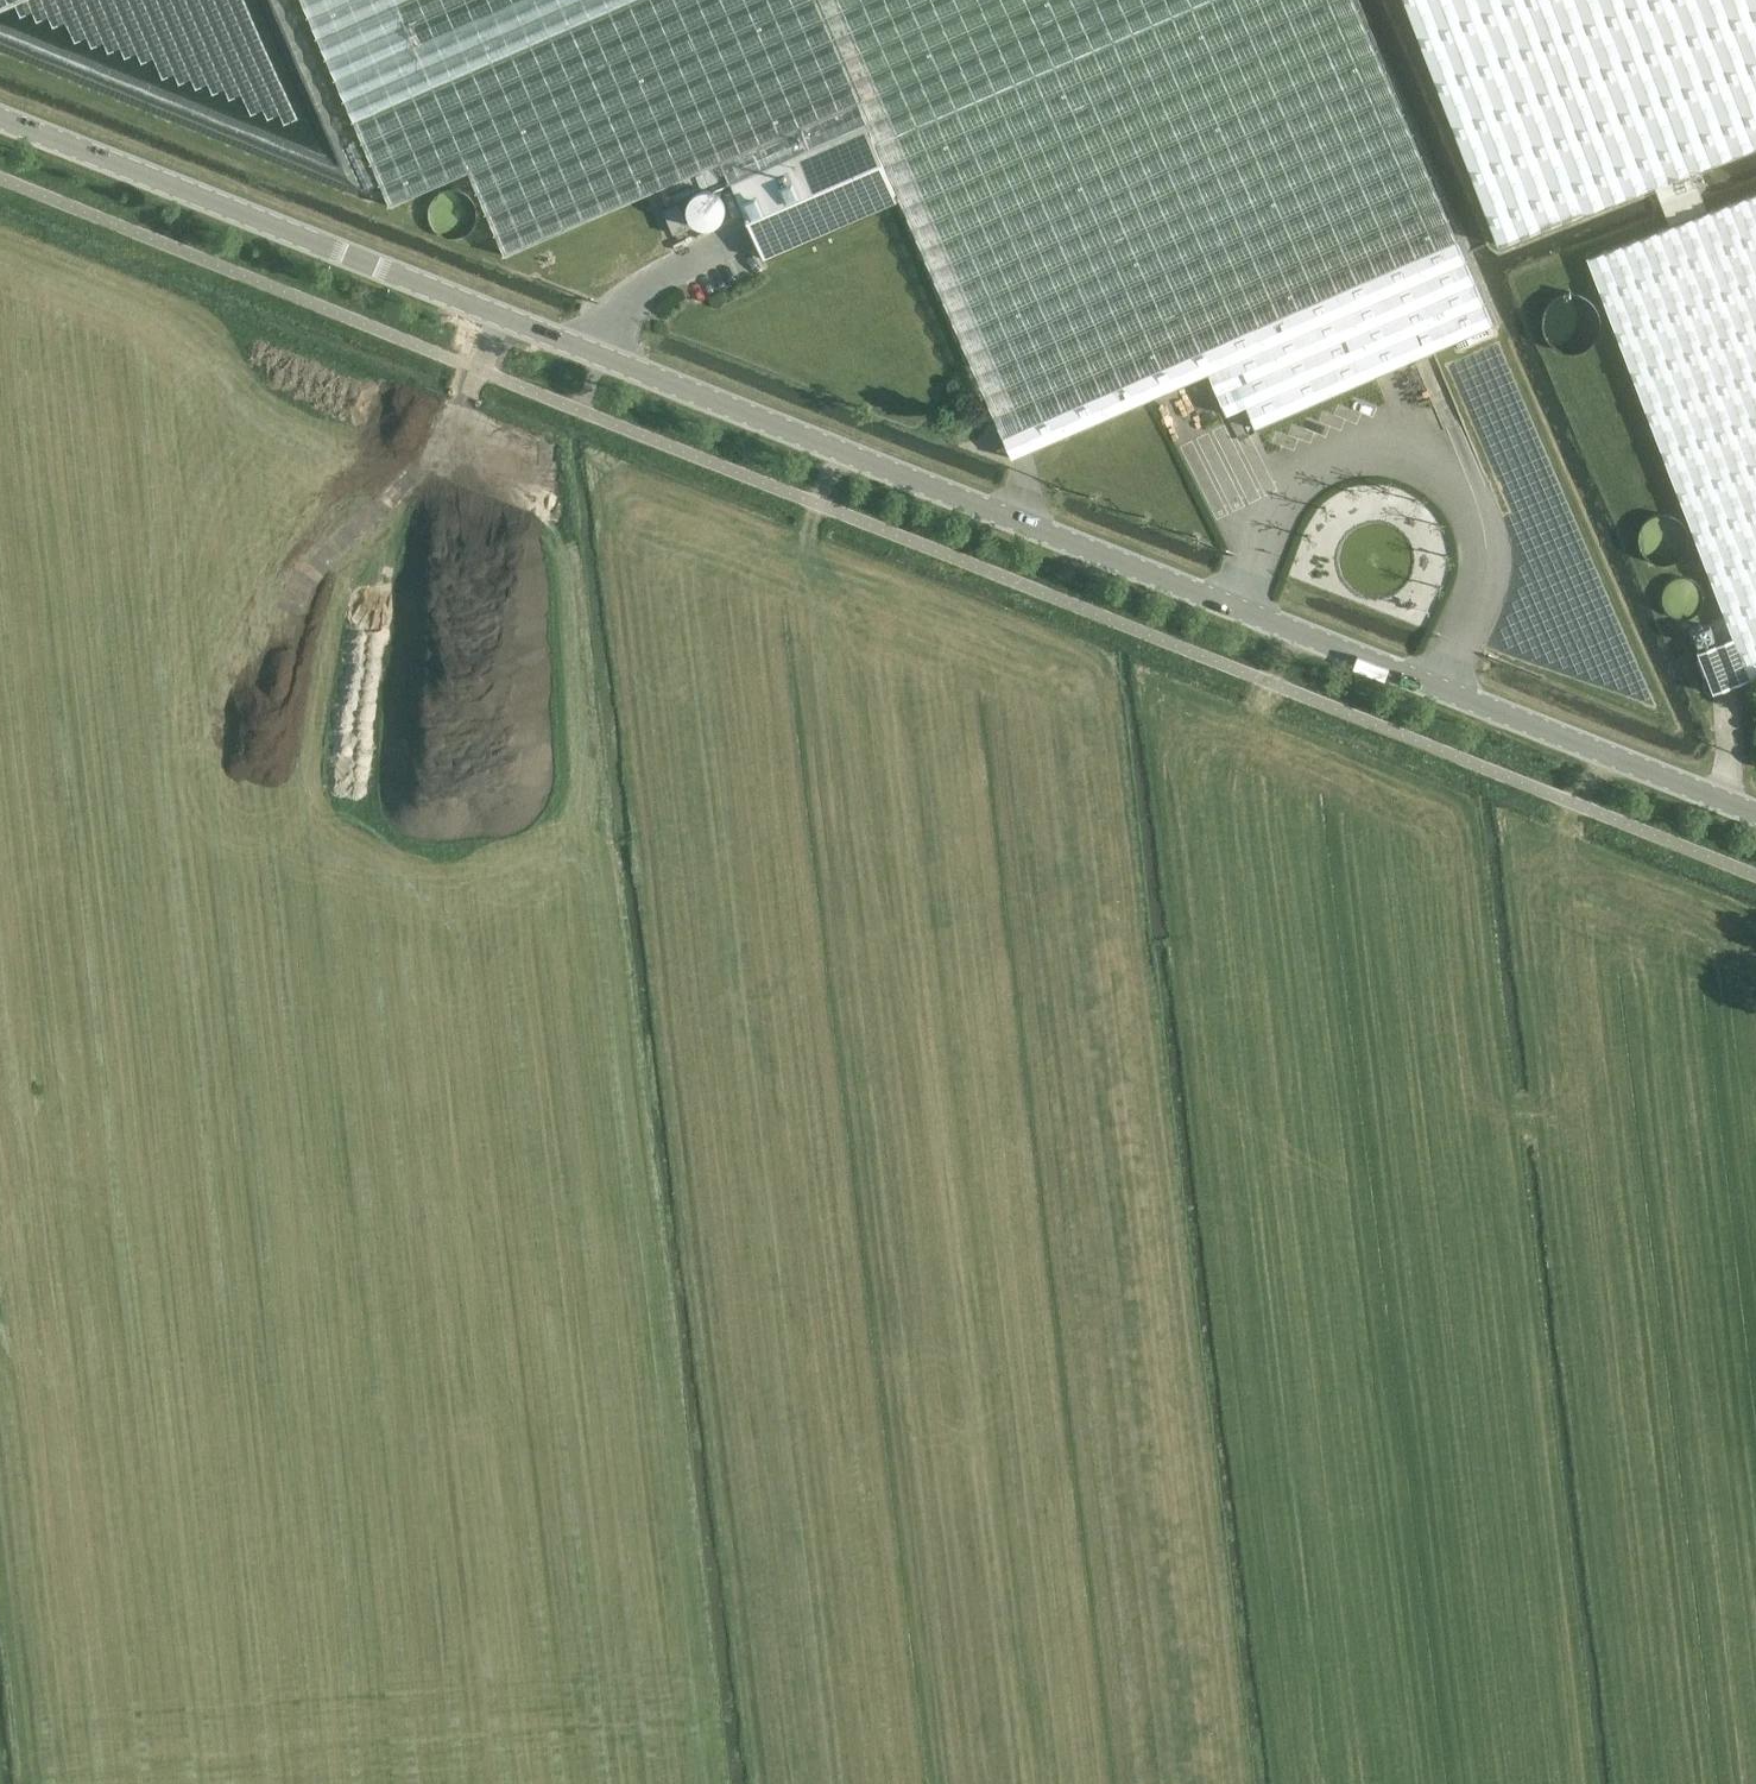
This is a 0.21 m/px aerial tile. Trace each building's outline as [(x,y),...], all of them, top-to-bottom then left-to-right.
[(1013,458),(1210,373),(1228,415),(1248,407),(1257,427),(1494,324),(1354,0),(303,0),(392,206),(470,172),(507,256),(723,162),(765,259),(901,200),(1013,458)] [(1500,246),(1755,147),(1755,0),(1405,0),(1500,246)] [(724,212),(724,211),(722,202),(718,196),(712,191),(704,189),(695,190),(690,192),(687,195),(681,202),(680,210),(681,219),(683,224),(686,227),(691,231),(700,233),(708,232),(712,231),(716,228),(719,225),(722,221),(724,212)] [(477,216),(477,215),(475,206),(473,202),(470,198),(463,192),(453,190),(450,190),(442,191),(434,197),(431,200),(428,205),(426,215),(428,224),(432,232),(437,236),(441,238),(450,240),(458,239),(467,235),(471,231),(474,227),(476,222),(477,216)] [(1588,258),(1734,637),(1699,651),(1715,693),(1755,677),(1755,194),(1588,258)] [(1702,599),(1702,598),(1700,590),(1695,583),(1688,579),(1680,578),(1672,580),(1666,584),(1661,592),(1660,599),(1661,603),(1663,608),(1667,614),(1672,617),(1681,619),(1690,617),(1695,614),(1699,608),(1701,604),(1702,599)]
